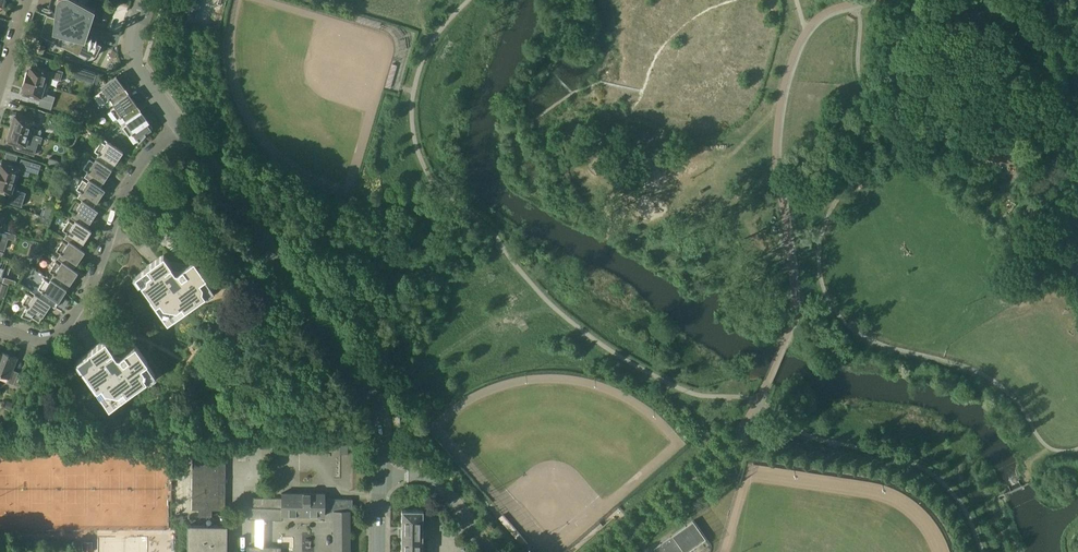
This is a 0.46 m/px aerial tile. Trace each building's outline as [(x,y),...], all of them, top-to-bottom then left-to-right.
[(41,34),(60,44),(62,38),(68,40),(65,47),(74,51),(78,45),(82,48),(80,54),(86,58),(87,58),(90,58),(92,57),(94,56),(96,55),(97,52),(101,44),(96,42),(97,39),(91,36),(90,39),(86,37),(88,30),(94,10),(75,0),(58,0),(57,1),(56,8),(56,12),(52,11),(51,15),(47,14),(41,34)] [(43,10),(42,13),(47,14),(51,15),(52,11),(52,10),(43,7),(42,10),(43,10)] [(27,70),(25,78),(45,84),(49,86),(52,77),(58,79),(60,74),(31,65),(30,71),(27,70)] [(74,67),(72,76),(93,83),(96,74),(74,67)] [(113,104),(129,93),(116,75),(101,86),(103,89),(98,92),(105,102),(110,99),(113,104)] [(42,92),(45,84),(25,78),(23,86),(25,87),(23,93),(53,102),(55,96),(42,92)] [(141,110),(129,93),(113,104),(115,106),(110,109),(117,119),(122,116),(125,121),(141,110)] [(73,118),(80,120),(82,112),(76,110),(73,118)] [(141,110),(125,121),(127,123),(122,127),(129,136),(134,133),(139,141),(146,134),(145,132),(153,127),(141,110)] [(13,121),(12,127),(40,135),(42,131),(35,129),(31,128),(34,119),(30,118),(31,116),(25,114),(24,116),(16,113),(15,115),(14,114),(12,120),(13,121)] [(8,133),(6,139),(8,139),(7,141),(15,143),(14,146),(15,149),(34,155),(38,141),(40,142),(42,136),(40,136),(40,135),(12,127),(10,133),(8,133)] [(1032,130),(1026,144),(1031,147),(1038,132),(1032,130)] [(69,137),(67,143),(73,145),(76,139),(69,137)] [(112,168),(123,151),(107,141),(105,144),(101,141),(94,151),(99,154),(96,158),(112,168)] [(16,161),(18,156),(5,152),(3,157),(16,161)] [(50,158),(48,164),(67,170),(69,164),(50,158)] [(100,186),(112,168),(96,158),(94,161),(89,158),(83,168),(87,171),(84,176),(88,179),(89,179),(100,186)] [(15,181),(18,172),(28,176),(30,170),(38,173),(41,164),(22,159),(19,167),(2,162),(0,167),(0,176),(15,181)] [(56,175),(52,189),(59,191),(63,177),(56,175)] [(11,194),(9,201),(18,204),(22,191),(13,188),(15,181),(0,176),(0,191),(11,194)] [(105,189),(100,186),(89,179),(88,179),(87,182),(83,179),(76,189),(81,192),(77,197),(82,200),(82,199),(94,207),(105,189)] [(202,185),(201,183),(198,180),(193,183),(197,189),(202,185)] [(76,220),(87,227),(98,209),(94,207),(82,199),(82,200),(80,202),(76,199),(69,209),(74,212),(70,217),(75,220),(76,220)] [(45,209),(43,209),(41,214),(49,217),(51,211),(45,209)] [(37,221),(49,225),(51,218),(49,218),(44,216),(39,214),(37,221)] [(69,240),(80,247),(91,230),(87,227),(76,220),(75,220),(73,223),(69,220),(63,230),(67,233),(64,238),(68,241),(69,240)] [(4,249),(8,237),(14,239),(16,234),(10,232),(4,230),(0,229),(0,248),(4,249)] [(38,249),(43,243),(34,240),(32,248),(38,249)] [(85,251),(80,247),(69,240),(68,241),(67,243),(62,240),(56,251),(60,253),(57,258),(61,262),(62,261),(73,268),(85,251)] [(135,275),(151,297),(150,298),(167,322),(192,305),(191,304),(213,288),(205,277),(206,276),(194,258),(183,266),(181,263),(174,262),(171,264),(164,253),(146,266),(147,267),(135,275)] [(1064,265),(1075,258),(1072,253),(1061,261),(1064,265)] [(51,278),(67,289),(78,271),(73,268),(62,261),(61,262),(60,264),(56,261),(49,271),(54,274),(51,278)] [(4,278),(3,282),(15,286),(16,281),(5,277),(4,278)] [(55,306),(67,289),(51,278),(49,281),(44,278),(38,288),(42,291),(39,296),(51,303),(51,304),(55,306)] [(35,293),(33,296),(28,293),(22,303),(27,306),(21,314),(31,318),(31,316),(39,321),(51,304),(51,303),(39,296),(35,293)] [(133,390),(132,389),(155,373),(147,361),(148,361),(136,343),(125,351),(123,348),(116,347),(113,349),(105,338),(88,350),(89,351),(77,360),(93,382),(92,383),(109,407),(133,390)] [(9,378),(7,382),(20,387),(23,378),(17,376),(19,372),(12,369),(17,357),(2,351),(1,354),(2,355),(0,361),(0,374),(9,378)] [(10,410),(14,403),(7,400),(4,408),(10,410)] [(276,438),(276,441),(276,445),(340,445),(340,454),(348,454),(348,438),(276,438)] [(225,509),(226,450),(193,450),(192,509),(199,509),(199,516),(212,516),(212,509),(225,509)] [(350,510),(352,510),(353,498),(325,497),(325,492),(281,492),(281,497),(253,497),(253,507),(248,507),(248,519),(281,519),(281,515),(325,515),(325,510),(333,510),(333,551),(350,551),(350,510)] [(423,509),(402,509),(401,551),(423,551),(423,509)] [(672,535),(653,548),(656,551),(686,551),(705,538),(693,520),(672,535)] [(227,530),(227,526),(223,526),(192,525),(192,526),(188,526),(188,530),(187,530),(187,551),(227,551),(227,530)] [(92,551),(92,541),(84,541),(84,551),(92,551)]
